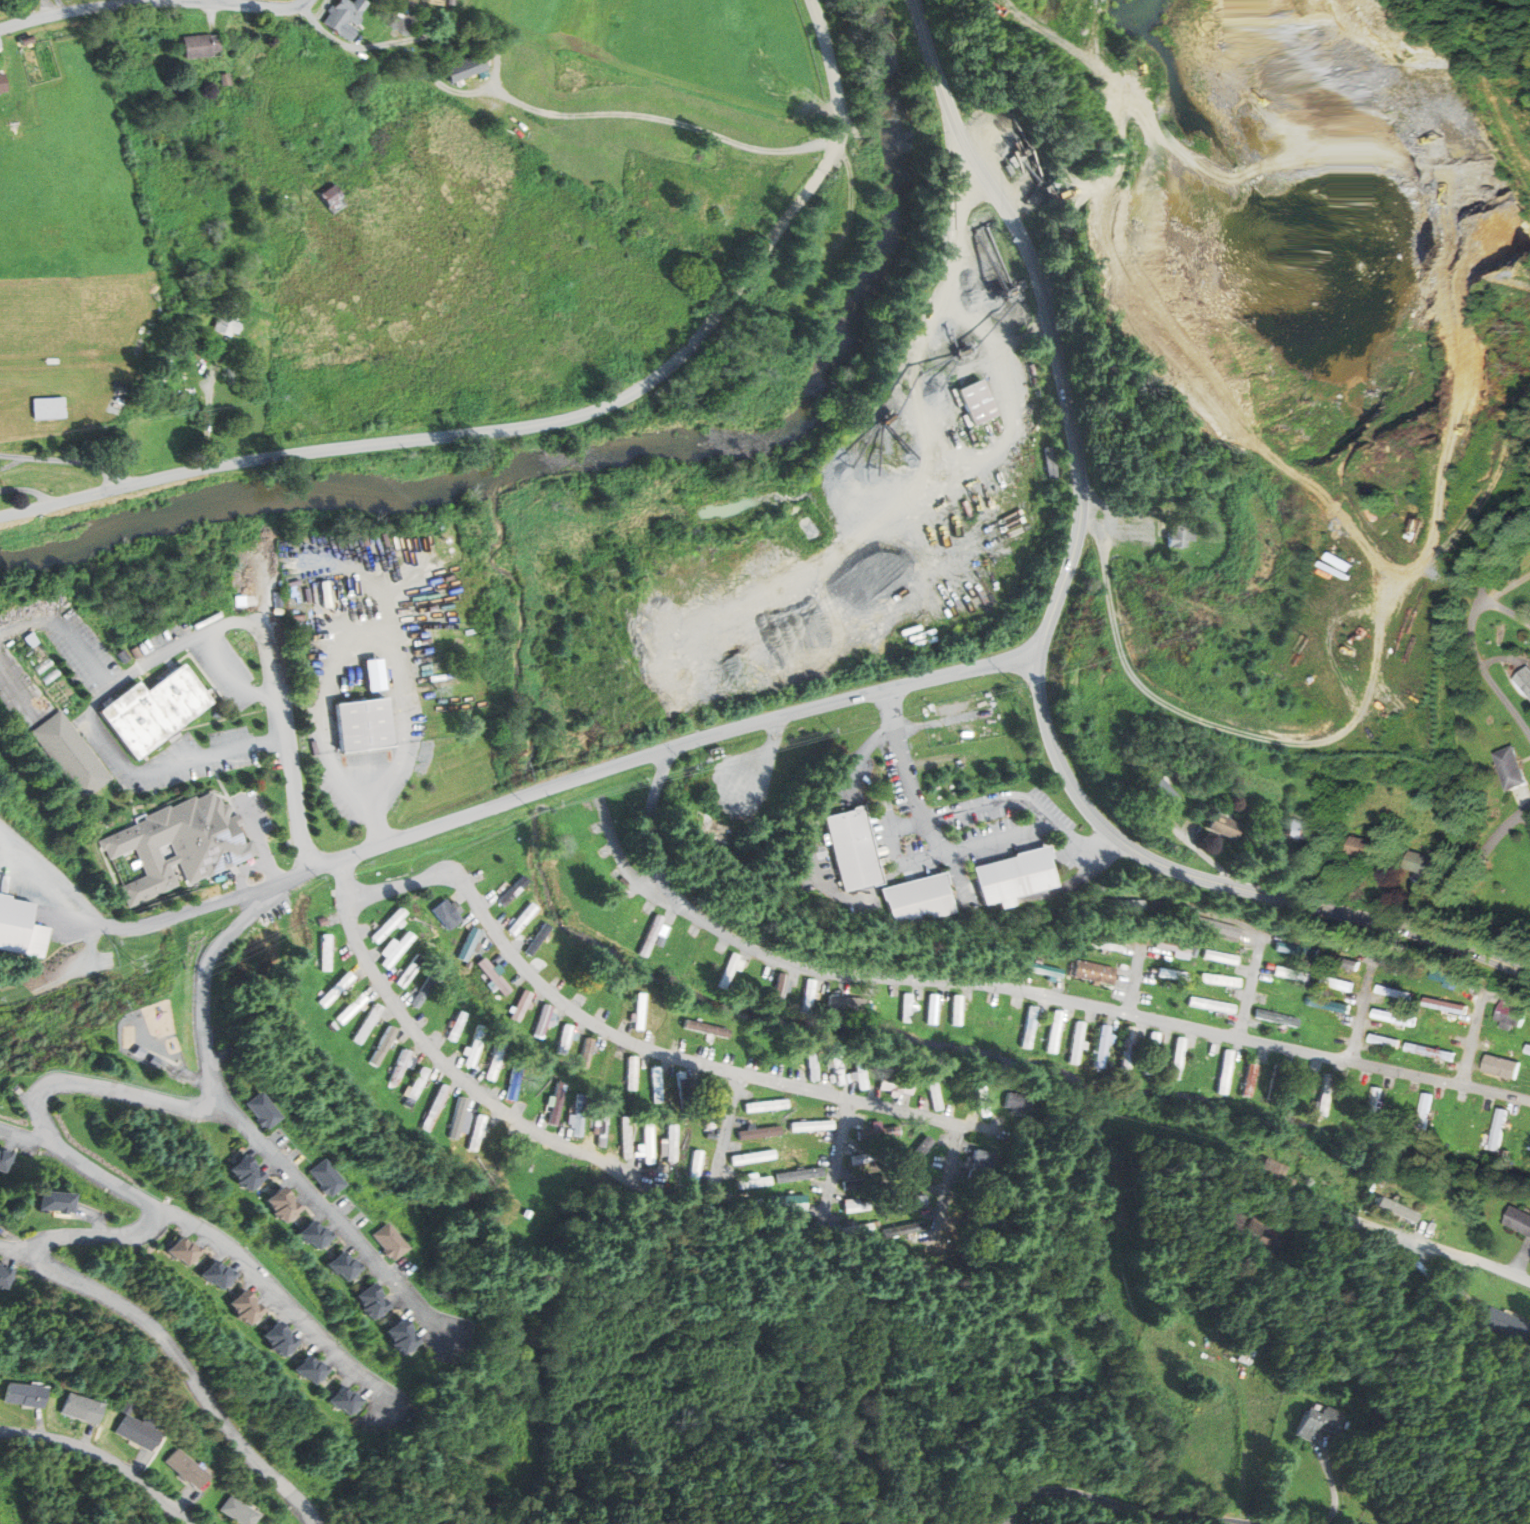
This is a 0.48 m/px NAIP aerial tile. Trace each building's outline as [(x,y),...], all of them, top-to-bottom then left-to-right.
[(349,41),(357,30),(347,23),(349,20),(356,25),(361,18),(358,16),(368,3),(364,0),(356,0),(353,4),(348,0),(339,0),(323,23),(349,41)] [(402,6),(390,25),(406,35),(418,16),(402,6)] [(182,37),(185,58),(212,55),(211,51),(220,50),(218,35),(209,36),(209,34),(182,37)] [(445,68),(451,83),(488,68),(482,53),(445,68)] [(221,75),(222,85),(231,83),(229,73),(221,75)] [(320,193),(329,206),(343,196),(334,183),(320,193)] [(941,213),(949,213),(949,231),(941,231),(941,213)] [(223,311),(216,330),(231,336),(239,317),(223,311)] [(961,390),(986,379),(1001,414),(976,424),(961,390)] [(33,399),(35,419),(65,417),(64,397),(33,399)] [(1046,447),(1056,445),(1061,476),(1051,478),(1046,447)] [(1218,473),(1223,483),(1229,480),(1224,470),(1218,473)] [(1168,522),(1167,546),(1186,547),(1186,540),(1196,540),(1197,523),(1168,522)] [(101,712),(137,759),(212,701),(208,696),(183,664),(147,693),(139,683),(101,712)] [(1529,695),(1529,672),(1526,668),(1515,679),(1529,695)] [(336,706),(342,752),(394,746),(388,699),(336,706)] [(33,732),(84,799),(112,778),(61,711),(33,732)] [(1511,747),(1525,781),(1507,788),(1493,754),(1511,747)] [(1147,790),(1163,808),(1176,797),(1160,779),(1147,790)] [(123,888),(128,898),(130,897),(134,905),(180,884),(172,865),(180,861),(190,883),(209,874),(210,875),(249,858),(244,848),(247,846),(235,820),(227,803),(222,806),(219,799),(214,801),(211,794),(195,801),(194,798),(170,809),(169,806),(145,817),(146,820),(101,841),(105,850),(108,849),(112,858),(136,847),(149,876),(123,888)] [(822,818),(841,891),(879,881),(859,808),(822,818)] [(1213,813),(1207,828),(1233,840),(1240,825),(1213,813)] [(1286,818),(1282,833),(1306,839),(1310,823),(1286,818)] [(1352,837),(1348,852),(1373,858),(1377,843),(1352,837)] [(970,868),(979,904),(1054,885),(1045,850),(970,868)] [(1410,851),(1406,866),(1431,873),(1435,858),(1410,851)] [(880,889),(889,927),(950,912),(941,874),(880,889)] [(522,875),(497,900),(503,906),(528,881),(522,875)] [(45,957),(0,948),(0,893),(11,895),(10,898),(36,903),(32,924),(51,927),(45,957)] [(431,909),(446,929),(460,919),(444,899),(431,909)] [(1099,899),(1099,907),(1142,909),(1142,901),(1099,899)] [(530,903),(507,930),(514,936),(537,908),(530,903)] [(369,936),(375,943),(398,920),(391,914),(369,936)] [(654,914),(637,953),(645,957),(663,918),(654,914)] [(657,919),(648,915),(630,955),(639,959),(657,919)] [(318,920),(320,925),(327,923),(326,917),(318,920)] [(545,922),(524,952),(531,956),(551,927),(545,922)] [(470,928),(457,958),(466,962),(479,932),(470,928)] [(319,935),(320,970),(327,970),(327,935),(319,935)] [(1156,937),(1187,943),(1186,952),(1155,946),(1156,937)] [(379,964),(386,970),(404,946),(397,941),(379,964)] [(1318,949),(1317,957),(1274,950),(1276,941),(1318,949)] [(1238,956),(1236,965),(1203,958),(1204,949),(1238,956)] [(731,954),(719,982),(726,985),(738,957),(731,954)] [(1359,961),(1357,970),(1326,962),(1329,954),(1359,961)] [(411,958),(394,982),(401,987),(418,963),(411,958)] [(476,964),(504,996),(510,990),(483,958),(476,964)] [(1021,961),(1020,968),(1061,977),(1063,970),(1021,961)] [(1077,961),(1074,977),(1112,984),(1115,969),(1077,961)] [(1310,973),(1308,982),(1272,975),(1274,966),(1310,973)] [(1158,967),(1189,972),(1188,981),(1157,976),(1158,967)] [(431,968),(408,1004),(415,1008),(438,973),(431,968)] [(1464,978),(1462,987),(1457,986),(1444,982),(1429,978),(1432,969),(1464,978)] [(316,1001),(322,1007),(351,978),(345,972),(316,1001)] [(778,973),(770,1005),(779,1008),(787,976),(778,973)] [(1240,978),(1239,987),(1200,982),(1201,973),(1240,978)] [(1353,983),(1351,992),(1320,984),(1323,975),(1353,983)] [(810,982),(800,980),(794,1013),(804,1015),(810,982)] [(805,980),(800,1012),(809,1013),(814,982),(805,980)] [(1457,986),(1456,990),(1443,987),(1444,982),(1457,986)] [(1411,993),(1409,1000),(1376,992),(1378,984),(1411,993)] [(522,991),(509,1019),(517,1022),(530,994),(522,991)] [(335,1018),(341,1024),(365,1000),(359,994),(335,1018)] [(635,994),(633,1029),(641,1029),(643,994),(635,994)] [(901,994),(899,1020),(909,1021),(911,995),(901,994)] [(905,995),(895,995),(895,1024),(904,1024),(905,995)] [(928,995),(925,1023),(934,1024),(937,996),(928,995)] [(828,996),(826,1009),(862,1014),(864,1000),(828,996)] [(931,996),(921,996),(921,1027),(931,1027),(931,996)] [(956,996),(947,996),(947,1027),(956,1027),(956,996)] [(952,996),(950,1024),(960,1024),(962,997),(952,996)] [(1234,1005),(1232,1013),(1187,1005),(1189,997),(1234,1005)] [(1350,1006),(1348,1014),(1307,1005),(1308,997),(1350,1006)] [(1466,1006),(1464,1014),(1423,1005),(1425,997),(1466,1006)] [(1502,997),(1529,1004),(1523,1026),(1496,1019),(1502,997)] [(541,1004),(532,1035),(541,1038),(550,1006),(541,1004)] [(372,1005),(352,1040),(360,1044),(381,1009),(372,1005)] [(1028,1006),(1020,1047),(1029,1048),(1037,1008),(1028,1006)] [(1416,1018),(1414,1026),(1373,1017),(1375,1008),(1416,1018)] [(1298,1017),(1297,1026),(1254,1018),(1256,1009),(1298,1017)] [(457,1011),(446,1038),(453,1041),(464,1014),(457,1011)] [(1052,1011),(1045,1051),(1054,1053),(1061,1012),(1052,1011)] [(683,1020),(681,1027),(727,1038),(729,1030),(683,1020)] [(328,1025),(334,1031),(337,1027),(332,1022),(328,1025)] [(1075,1022),(1067,1062),(1076,1064),(1083,1024),(1075,1022)] [(388,1025),(369,1062),(377,1066),(397,1029),(388,1025)] [(561,1025),(556,1051),(565,1053),(570,1027),(561,1025)] [(1099,1025),(1092,1066),(1101,1067),(1108,1027),(1099,1025)] [(1126,1027),(1119,1068),(1128,1069),(1135,1028),(1126,1027)] [(1150,1032),(1143,1073),(1152,1075),(1159,1034),(1150,1032)] [(1401,1040),(1398,1049),(1368,1041),(1370,1033),(1401,1040)] [(1175,1037),(1167,1077),(1176,1079),(1184,1039),(1175,1037)] [(584,1038),(578,1066),(587,1068),(593,1040),(584,1038)] [(470,1040),(463,1065),(470,1067),(478,1042),(470,1040)] [(1455,1053),(1454,1061),(1405,1051),(1407,1042),(1455,1053)] [(139,1047),(136,1053),(144,1056),(146,1050),(139,1047)] [(804,1049),(808,1080),(817,1079),(813,1048),(804,1049)] [(402,1049),(389,1082),(397,1085),(410,1053),(402,1049)] [(1224,1051),(1216,1092),(1225,1094),(1233,1052),(1224,1051)] [(1487,1054),(1520,1062),(1516,1079),(1482,1071),(1487,1054)] [(154,1056),(152,1061),(159,1065),(161,1060),(154,1056)] [(626,1057),(625,1090),(634,1090),(634,1057),(626,1057)] [(829,1059),(834,1085),(843,1083),(839,1057),(829,1059)] [(489,1058),(484,1078),(492,1080),(497,1060),(489,1058)] [(1248,1063),(1241,1095),(1250,1097),(1257,1065),(1248,1063)] [(853,1066),(857,1089),(866,1087),(862,1065),(853,1066)] [(1260,1099),(1269,1101),(1279,1068),(1270,1065),(1260,1099)] [(1274,1065),(1267,1098),(1275,1099),(1282,1066),(1274,1065)] [(420,1067),(403,1105),(411,1109),(429,1071),(420,1067)] [(649,1067),(652,1102),(661,1101),(659,1067),(649,1067)] [(1249,1099),(1249,1069),(1238,1069),(1238,1099),(1249,1099)] [(510,1070),(505,1099),(514,1100),(520,1072),(510,1070)] [(881,1072),(878,1088),(911,1094),(913,1077),(881,1072)] [(675,1074),(680,1110),(689,1109),(684,1073),(675,1074)] [(924,1077),(932,1110),(941,1108),(933,1075),(924,1077)] [(1324,1075),(1316,1114),(1324,1115),(1333,1077),(1324,1075)] [(700,1080),(704,1126),(713,1125),(710,1079),(700,1080)] [(554,1083),(546,1123),(556,1125),(563,1085),(554,1083)] [(438,1084),(420,1127),(428,1131),(447,1088),(438,1084)] [(974,1089),(979,1117),(988,1115),(982,1087),(974,1089)] [(1373,1089),(1364,1127),(1372,1129),(1381,1091),(1373,1089)] [(247,1103),(268,1128),(281,1117),(260,1092),(247,1103)] [(1006,1093),(1003,1106),(1029,1111),(1032,1098),(1006,1093)] [(1423,1093),(1414,1137),(1423,1139),(1432,1095),(1423,1093)] [(456,1097),(448,1136),(457,1138),(465,1099),(456,1097)] [(743,1105),(743,1112),(788,1108),(787,1100),(743,1105)] [(598,1105),(596,1144),(605,1145),(607,1105),(598,1105)] [(1321,1110),(1315,1108),(1313,1115),(1319,1117),(1321,1110)] [(1498,1108),(1488,1149),(1498,1152),(1508,1111),(1498,1108)] [(474,1114),(468,1146),(477,1148),(483,1116),(474,1114)] [(572,1114),(571,1135),(579,1135),(580,1114),(572,1114)] [(619,1116),(621,1158),(629,1158),(627,1116),(619,1116)] [(788,1124),(789,1131),(832,1128),(831,1121),(788,1124)] [(641,1126),(643,1163),(652,1162),(650,1126),(641,1126)] [(665,1126),(666,1162),(676,1161),(675,1126),(665,1126)] [(737,1132),(738,1139),(780,1134),(779,1126),(737,1132)] [(856,1132),(857,1140),(899,1134),(898,1127),(856,1132)] [(925,1136),(899,1167),(906,1173),(932,1142),(925,1136)] [(849,1157),(850,1165),(892,1157),(890,1149),(849,1157)] [(728,1157),(729,1165),(774,1158),(773,1150),(728,1157)] [(2,1153),(0,1161),(0,1170),(9,1172),(14,1154),(3,1151),(2,1153)] [(972,1151),(968,1172),(981,1174),(985,1153),(972,1151)] [(691,1152),(687,1183),(696,1184),(700,1153),(691,1152)] [(247,1155),(234,1169),(244,1179),(255,1168),(257,1165),(247,1155)] [(310,1171),(331,1195),(344,1184),(323,1160),(310,1171)] [(255,1168),(244,1179),(241,1182),(247,1187),(248,1186),(253,1190),(266,1177),(259,1169),(258,1171),(255,1168)] [(774,1175),(775,1182),(822,1175),(821,1168),(774,1175)] [(734,1182),(735,1189),(770,1184),(769,1176),(734,1182)] [(841,1183),(842,1190),(885,1184),(883,1177),(841,1183)] [(284,1187),(270,1200),(279,1210),(291,1200),(293,1197),(284,1187)] [(43,1192),(41,1208),(73,1211),(75,1195),(43,1192)] [(772,1196),(773,1210),(806,1210),(806,1196),(772,1196)] [(1421,1215),(1374,1197),(1370,1205),(1417,1224),(1421,1215)] [(291,1200),(279,1210),(277,1213),(282,1218),(283,1217),(288,1222),(302,1209),(295,1202),(294,1203),(291,1200)] [(842,1204),(844,1212),(867,1209),(866,1200),(842,1204)] [(1517,1206),(1507,1225),(1529,1236),(1529,1212),(1517,1206)] [(314,1220),(301,1233),(310,1242),(311,1241),(323,1229),(314,1220)] [(890,1228),(891,1236),(925,1229),(924,1222),(890,1228)] [(374,1234),(395,1259),(408,1248),(387,1223),(374,1234)] [(325,1227),(323,1229),(311,1241),(320,1249),(333,1236),(325,1227)] [(181,1237),(169,1250),(179,1259),(180,1258),(190,1245),(181,1237)] [(192,1243),(190,1245),(180,1258),(188,1265),(201,1251),(192,1243)] [(344,1252),(331,1264),(339,1273),(340,1272),(353,1261),(344,1252)] [(354,1259),(353,1261),(340,1272),(348,1281),(362,1268),(354,1259)] [(216,1261),(204,1274),(214,1283),(215,1282),(225,1269),(216,1261)] [(2,1289),(3,1287),(9,1288),(14,1270),(4,1267),(4,1269),(0,1268),(0,1288),(2,1289)] [(227,1267),(225,1269),(215,1282),(224,1289),(236,1274),(227,1267)] [(375,1284),(360,1295),(369,1307),(382,1297),(384,1295),(375,1284)] [(246,1289),(233,1303),(243,1313),(254,1302),(256,1299),(246,1289)] [(382,1297),(369,1307),(366,1309),(371,1315),(372,1314),(376,1319),(392,1307),(385,1299),(384,1300),(382,1297)] [(254,1302),(243,1313),(240,1316),(245,1321),(247,1320),(252,1324),(265,1311),(258,1303),(257,1305),(254,1302)] [(405,1318),(390,1330),(399,1342),(411,1332),(414,1330),(405,1318)] [(279,1321),(266,1335),(276,1345),(287,1334),(289,1332),(279,1321)] [(411,1332),(399,1342),(396,1344),(401,1350),(402,1349),(406,1354),(421,1342),(415,1334),(414,1335),(411,1332)] [(287,1334),(276,1345),(273,1348),(279,1353),(280,1352),(285,1356),(298,1343),(291,1336),(290,1337),(287,1334)] [(310,1355),(298,1369),(308,1377),(309,1376),(319,1364),(310,1355)] [(321,1362),(319,1364),(309,1376),(317,1384),(330,1369),(321,1362)] [(8,1384),(6,1401),(37,1405),(42,1406),(44,1388),(8,1384)] [(344,1386),(332,1400),(341,1409),(342,1408),(353,1395),(344,1386)] [(355,1393),(353,1395),(342,1408),(351,1415),(364,1401),(355,1393)] [(69,1394),(62,1413),(94,1423),(96,1423),(102,1404),(69,1394)] [(127,1401),(122,1410),(128,1414),(133,1405),(127,1401)] [(1293,1437),(1308,1443),(1313,1429),(1338,1438),(1345,1416),(1323,1408),(1321,1416),(1302,1409),(1293,1437)] [(126,1415),(117,1432),(147,1449),(150,1451),(159,1434),(126,1415)] [(167,1462),(195,1486),(196,1488),(207,1475),(178,1450),(167,1462)] [(221,1510),(243,1523),(252,1523),(258,1514),(230,1496),(221,1510)]
